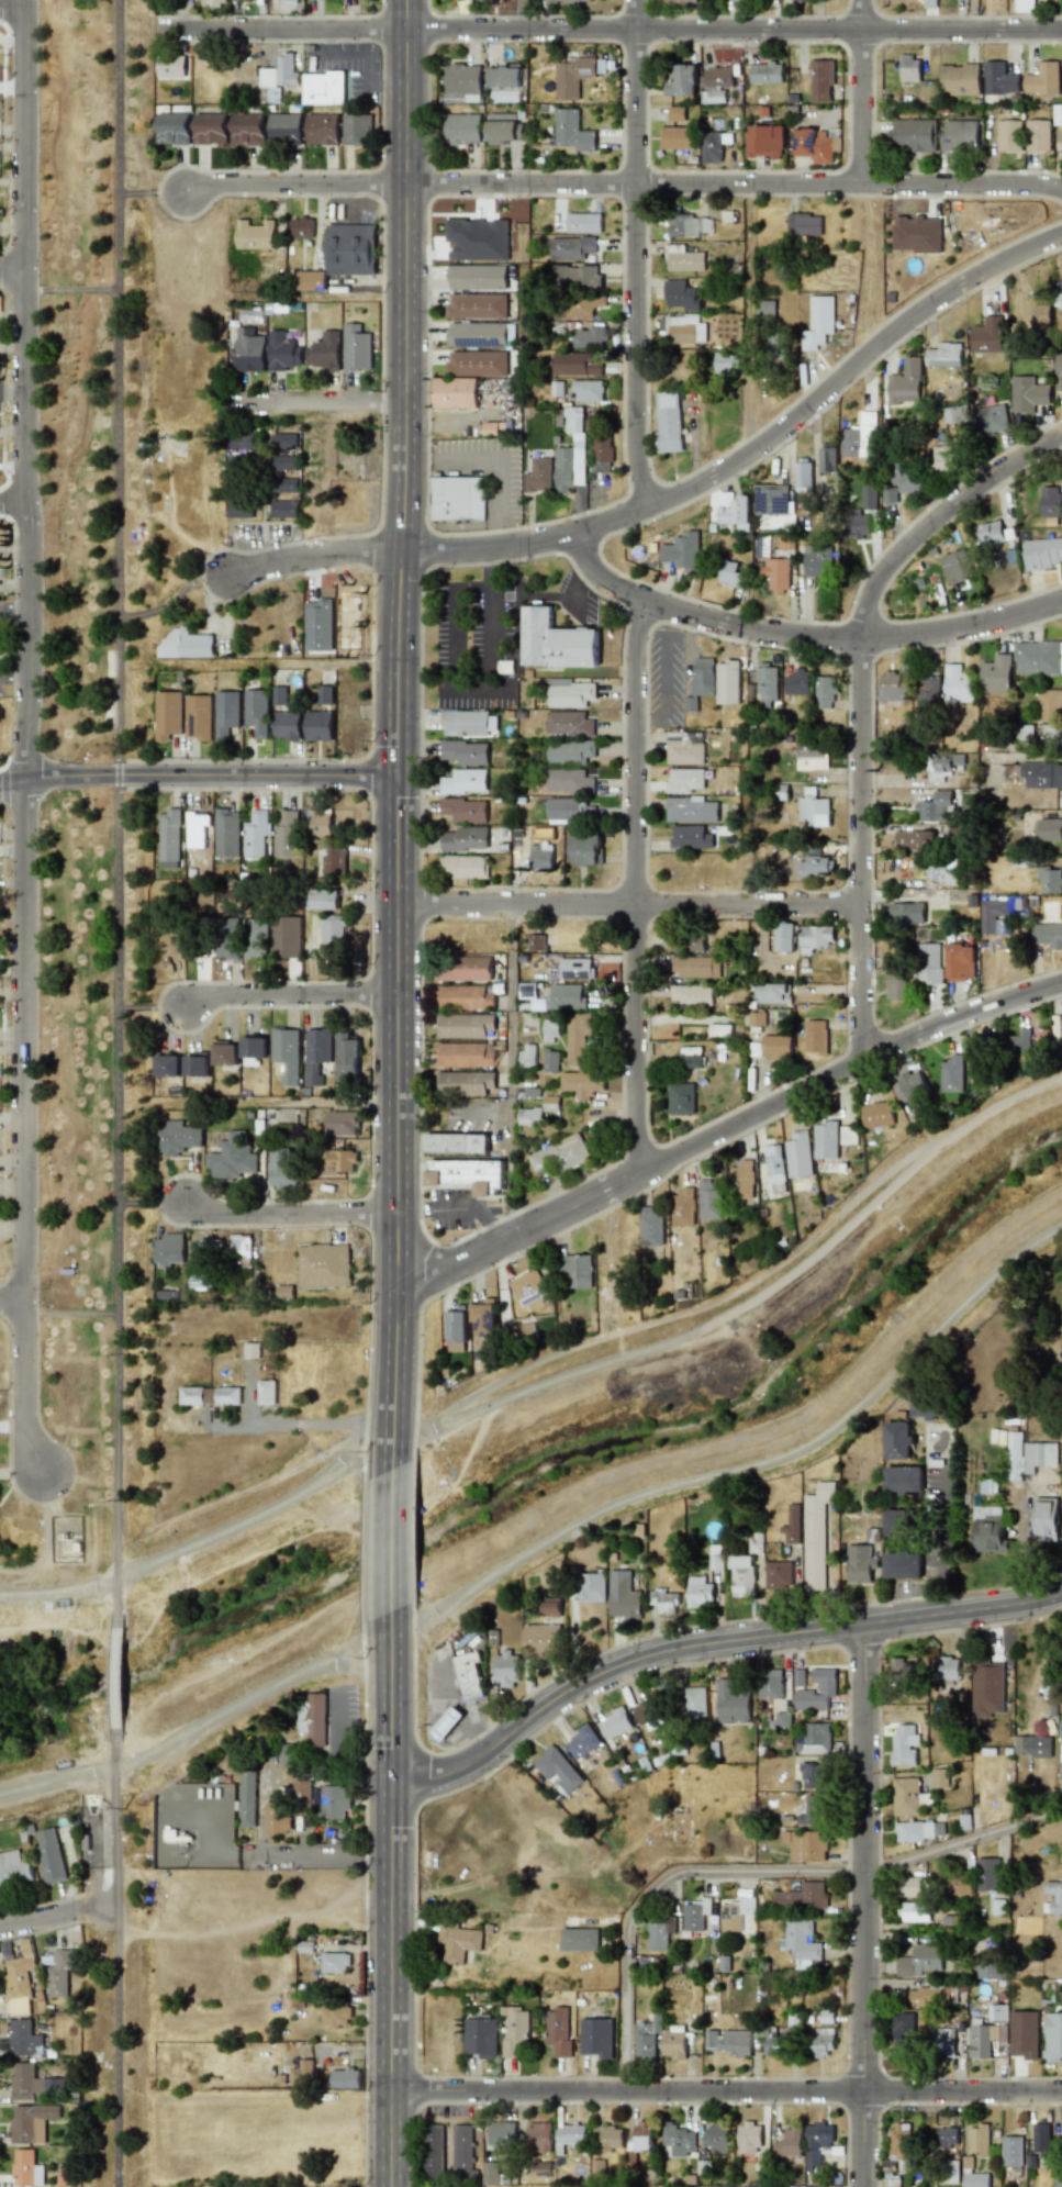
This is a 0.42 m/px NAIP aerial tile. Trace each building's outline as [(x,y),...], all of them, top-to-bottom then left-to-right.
[(260,86),(299,86),(299,72),(293,72),(293,52),(279,52),(278,68),(260,68),(260,86)] [(901,81),(920,81),(920,55),(900,55),(901,81)] [(157,78),(185,77),(185,56),(157,56),(157,78)] [(555,58),(555,99),(579,99),(579,78),(596,78),(596,59),(555,58)] [(832,60),(810,60),(811,102),(833,101),(832,60)] [(985,94),(1019,93),(1018,75),(1005,75),(1005,61),(984,61),(985,94)] [(1024,75),(1024,94),(1059,94),(1058,61),(1038,61),(1038,75),(1024,75)] [(750,64),(750,84),(783,83),(782,63),(750,64)] [(446,93),(480,94),(481,65),(446,64),(446,93)] [(979,95),(980,65),(941,64),(941,94),(979,95)] [(492,88),(522,87),(522,65),(492,66),(492,88)] [(696,96),(696,65),(666,65),(666,96),(696,96)] [(733,67),(701,68),(702,88),(707,88),(707,103),(726,103),(725,87),(733,87),(733,67)] [(344,72),(303,73),(304,105),(345,104),(344,72)] [(669,121),(685,121),(685,107),(669,107),(669,121)] [(481,144),(480,114),(457,114),(456,108),(447,109),(447,144),(481,144)] [(556,146),(575,146),(575,151),(596,151),(595,131),(579,131),(578,109),(555,109),(556,146)] [(157,144),(189,145),(189,113),(157,112),(157,144)] [(194,113),(194,143),(226,144),(227,114),(194,113)] [(231,114),(231,145),(264,145),(263,113),(231,114)] [(300,113),(269,114),(269,145),(301,144),(300,113)] [(339,114),(306,113),(306,144),(338,145),(339,114)] [(371,114),(343,114),(343,153),(353,153),(353,145),(370,145),(371,114)] [(515,114),(488,114),(487,143),(523,143),(523,123),(515,123),(515,114)] [(936,120),(891,119),(890,150),(935,151),(936,120)] [(942,150),(979,150),(979,120),(943,120),(942,150)] [(1021,120),(997,121),(997,152),(1022,152),(1021,120)] [(1050,151),(1050,120),(1025,120),(1026,151),(1050,151)] [(783,125),(749,125),(748,158),(782,158),(783,125)] [(661,126),(660,148),(694,149),(694,127),(661,126)] [(812,163),(832,164),(832,151),(840,151),(840,137),(826,136),(826,130),(795,129),(794,156),(812,156),(812,163)] [(702,163),(722,163),(722,143),(730,143),(730,132),(703,132),(702,163)] [(601,233),(601,213),(567,213),(567,232),(601,233)] [(788,214),(787,235),(821,235),(821,215),(788,214)] [(313,217),(292,218),(292,238),(313,238),(313,217)] [(893,252),(941,251),(941,217),(893,217),(893,252)] [(236,249),(274,249),(275,220),(264,219),(264,225),(249,225),(249,220),(236,220),(236,249)] [(326,274),(375,275),(375,225),(327,224),(326,274)] [(551,237),(551,260),(585,260),(585,253),(595,253),(595,238),(551,237)] [(667,271),(704,271),(704,252),(685,252),(685,244),(667,245),(667,271)] [(448,265),(449,290),(506,289),(506,264),(448,265)] [(597,266),(553,265),(552,287),(602,288),(603,275),(597,275),(597,266)] [(324,291),(325,271),(297,271),(297,290),(324,291)] [(685,280),(665,280),(666,307),(684,307),(684,311),(700,311),(699,287),(685,287),(685,280)] [(506,319),(507,294),(450,293),(450,303),(447,303),(446,318),(506,319)] [(594,307),(607,306),(606,296),(578,297),(579,313),(594,312),(594,307)] [(833,296),(810,296),(810,331),(801,331),(802,351),(818,351),(817,345),(825,344),(825,334),(834,334),(833,296)] [(775,300),(756,300),(756,318),(775,319),(775,300)] [(1050,304),(1032,304),(1033,326),(1050,326),(1050,304)] [(706,343),(706,323),(699,323),(699,315),(666,315),(667,344),(706,343)] [(971,326),(971,353),(1002,352),(1001,315),(984,316),(984,326),(971,326)] [(506,322),(448,323),(448,348),(507,347),(506,322)] [(343,323),(343,370),(371,370),(371,333),(361,333),(361,324),(343,323)] [(255,327),(235,326),(234,370),(264,371),(265,336),(255,336),(255,327)] [(569,330),(570,347),(608,346),(607,328),(569,330)] [(307,369),(339,368),(338,330),(322,331),(322,342),(306,343),(307,369)] [(269,371),(285,371),(285,368),(301,368),(301,344),(284,344),(285,331),(269,331),(269,371)] [(961,366),(961,343),(938,342),(938,349),(926,349),(926,366),(961,366)] [(507,352),(448,351),(448,375),(507,376),(507,352)] [(593,353),(554,352),(554,375),(602,376),(602,360),(593,360),(593,353)] [(740,374),(739,353),(714,354),(715,374),(740,374)] [(919,374),(888,375),(889,406),(920,405),(919,374)] [(1050,405),(1050,385),(1034,384),(1034,376),(1012,376),(1011,413),(1034,413),(1035,405),(1050,405)] [(477,378),(433,377),(433,408),(477,408),(477,378)] [(603,381),(574,380),(573,401),(602,401),(603,381)] [(658,453),(681,451),(679,391),(655,392),(658,453)] [(1010,430),(1004,403),(976,409),(982,436),(1010,430)] [(960,433),(960,422),(967,422),(966,406),(944,407),(945,433),(960,433)] [(556,448),(556,492),(568,492),(568,486),(584,486),(585,407),(565,407),(565,434),(574,434),(574,448),(556,448)] [(842,457),(877,456),(876,412),(861,412),(861,426),(842,427),(842,457)] [(485,435),(505,434),(505,422),(485,423),(485,435)] [(298,435),(273,432),(272,445),(297,448),(298,435)] [(229,448),(254,448),(253,433),(228,434),(229,448)] [(594,473),(612,472),(611,438),(592,438),(594,473)] [(936,471),(957,470),(955,445),(935,446),(936,471)] [(836,446),(819,447),(820,473),(837,473),(836,446)] [(298,456),(273,455),(272,469),(297,470),(298,456)] [(552,458),(532,457),(531,473),(524,473),(524,491),(551,492),(552,458)] [(795,462),(796,492),(812,492),(811,462),(795,462)] [(920,492),(919,462),(893,462),(894,482),(900,482),(901,493),(920,492)] [(433,520),(485,521),(485,477),(434,476),(433,520)] [(297,493),(297,479),(275,478),(275,492),(297,493)] [(863,510),(877,510),(877,482),(862,482),(863,510)] [(754,485),(755,515),(763,515),(764,528),(778,528),(778,516),(788,515),(787,484),(754,485)] [(884,503),(897,502),(896,487),(883,489),(884,503)] [(1057,487),(1040,487),(1042,517),(1059,516),(1057,487)] [(718,524),(737,524),(737,531),(749,531),(750,497),(733,496),(733,492),(719,492),(718,524)] [(228,518),(253,519),(253,502),(228,501),(228,518)] [(272,518),(298,518),(298,501),(273,501),(272,518)] [(847,509),(848,537),(867,536),(866,508),(847,509)] [(981,543),(1012,538),(1011,532),(1003,534),(1002,521),(978,524),(981,543)] [(661,562),(675,562),(675,570),(698,570),(698,533),(673,533),(674,544),(661,544),(661,562)] [(779,551),(794,549),(793,535),(778,536),(779,551)] [(1025,569),(1060,568),(1059,561),(1061,561),(1061,538),(1024,540),(1025,569)] [(804,576),(833,575),(833,545),(796,546),(796,554),(803,553),(804,576)] [(947,584),(974,577),(967,549),(940,556),(947,584)] [(762,575),(769,575),(769,592),(789,592),(789,559),(762,558),(762,575)] [(718,584),(744,587),(746,573),(737,572),(738,562),(721,560),(718,584)] [(304,651),(332,652),(333,601),(305,600),(304,651)] [(552,606),(524,606),(523,668),(598,669),(599,629),(552,628),(552,606)] [(188,635),(188,627),(162,628),(162,658),(213,657),(212,634),(188,635)] [(1060,642),(1015,642),(1015,675),(1061,674),(1060,642)] [(981,662),(981,694),(1011,693),(1011,654),(994,654),(994,662),(981,662)] [(714,696),(714,657),(696,658),(696,674),(692,675),(692,696),(714,696)] [(759,707),(776,707),(775,664),(759,665),(759,707)] [(961,664),(945,664),(945,703),(973,702),(973,673),(962,673),(961,664)] [(809,695),(809,670),(793,669),(793,694),(809,695)] [(880,702),(907,702),(906,672),(879,672),(880,702)] [(835,708),(835,677),(816,676),(816,708),(835,708)] [(940,676),(923,676),(923,686),(918,685),(917,712),(939,712),(940,676)] [(595,683),(571,683),(571,678),(549,678),(549,707),(587,707),(587,700),(595,700),(595,683)] [(319,705),(332,705),(331,686),(318,686),(319,705)] [(244,726),(255,726),(254,740),(267,740),(268,690),(245,690),(244,726)] [(156,743),(169,743),(169,736),(182,735),(182,691),(155,692),(156,743)] [(239,692),(215,692),(216,740),(229,740),(229,728),(239,728),(239,692)] [(211,695),(185,696),(186,739),(198,739),(198,743),(212,743),(211,695)] [(489,711),(442,710),(442,735),(497,736),(497,716),(489,715),(489,711)] [(300,712),(274,711),(273,740),(299,741),(300,712)] [(332,711),(305,711),(305,741),(332,741),(332,711)] [(595,735),(595,719),(585,719),(585,711),(547,711),(546,734),(595,735)] [(1043,724),(1043,743),(1061,744),(1061,724),(1043,724)] [(667,764),(704,765),(705,732),(668,731),(667,764)] [(458,765),(488,765),(488,742),(442,741),(442,761),(458,761),(458,765)] [(596,759),(596,742),(549,741),(548,764),(587,765),(587,758),(596,759)] [(797,770),(824,770),(824,741),(797,741),(797,770)] [(960,755),(934,754),(934,771),(959,772),(960,755)] [(1021,779),(1027,780),(1026,789),(1061,789),(1061,763),(1021,762),(1021,779)] [(1003,764),(982,763),(981,798),(1002,798),(1003,764)] [(454,776),(442,776),(442,794),(487,794),(487,769),(454,769),(454,776)] [(594,793),(594,777),(585,777),(585,769),(547,769),(547,792),(594,793)] [(704,769),(668,769),(667,793),(691,793),(691,790),(704,790),(704,769)] [(798,797),(799,826),(830,825),(829,798),(816,799),(815,787),(804,787),(804,797),(798,797)] [(918,823),(949,822),(949,814),(954,814),(954,790),(934,790),(934,801),(918,801),(918,823)] [(667,822),(718,822),(718,802),(704,802),(704,797),(667,797),(667,822)] [(548,820),(596,821),(596,805),(586,805),(586,798),(548,798),(548,820)] [(454,823),(487,823),(487,800),(441,799),(441,815),(454,815),(454,823)] [(215,858),(239,858),(239,809),(215,809),(215,858)] [(274,858),(297,859),(298,810),(279,809),(279,825),(274,825),(274,858)] [(160,810),(159,868),(179,868),(180,811),(160,810)] [(243,858),(265,858),(265,835),(268,835),(269,810),(252,810),(252,822),(244,822),(243,858)] [(332,834),(332,812),(312,811),(312,834),(332,834)] [(205,849),(205,825),(210,825),(210,812),(187,812),(188,849),(205,849)] [(1040,819),(1039,841),(1061,842),(1061,819),(1040,819)] [(488,826),(457,827),(457,831),(442,832),(442,851),(488,850),(488,826)] [(704,826),(671,826),(671,849),(713,849),(713,834),(704,834),(704,826)] [(896,831),(896,851),(933,850),(932,830),(896,831)] [(572,835),(572,866),(602,866),(601,835),(572,835)] [(552,870),(553,845),(531,844),(530,870),(552,870)] [(345,875),(345,848),(325,847),(324,874),(345,875)] [(488,879),(489,856),(443,855),(443,873),(454,873),(454,878),(488,879)] [(832,855),(802,856),(802,877),(833,877),(832,855)] [(957,886),(958,861),(927,860),(927,882),(946,883),(946,886),(957,886)] [(1061,869),(1039,870),(1040,891),(1061,891),(1061,869)] [(338,910),(338,889),(310,889),(309,910),(338,910)] [(995,936),(996,916),(1000,916),(1000,902),(981,902),(981,935),(995,936)] [(891,903),(891,924),(924,923),(924,903),(891,903)] [(345,915),(323,915),(321,957),(344,957),(345,915)] [(301,917),(272,916),(272,957),(301,958),(301,917)] [(237,918),(214,919),(216,959),(238,959),(237,918)] [(775,923),(775,953),(794,954),(794,924),(775,923)] [(1049,944),(1049,950),(1061,950),(1061,924),(1032,923),(1032,944),(1049,944)] [(266,957),(265,925),(246,925),(247,958),(266,957)] [(832,926),(801,926),(800,955),(812,955),(813,950),(832,950),(832,926)] [(544,935),(529,935),(529,950),(544,950),(544,935)] [(941,944),(917,943),(916,985),(940,985),(941,944)] [(976,945),(947,945),(946,981),(975,982),(976,945)] [(491,982),(492,957),(444,956),(443,980),(491,982)] [(719,976),(719,957),(672,957),(672,976),(719,976)] [(887,1001),(903,1001),(904,970),(888,969),(887,1001)] [(547,1009),(586,1010),(586,996),(582,996),(582,984),(551,984),(551,994),(547,994),(547,1009)] [(757,984),(757,1005),(791,1005),(791,984),(757,984)] [(495,1009),(495,992),(486,992),(486,985),(438,986),(438,1010),(495,1009)] [(713,985),(671,985),(671,1003),(713,1003),(713,985)] [(520,999),(535,999),(535,986),(519,986),(520,999)] [(567,1013),(566,1066),(586,1066),(587,1038),(595,1038),(595,1014),(567,1013)] [(486,1038),(486,1031),(495,1031),(495,1014),(437,1014),(437,1038),(486,1038)] [(557,1043),(557,1021),(543,1021),(543,1042),(557,1043)] [(827,1021),(806,1021),(805,1052),(826,1052),(827,1021)] [(731,1024),(709,1024),(709,1035),(731,1035),(731,1024)] [(271,1062),(285,1062),(284,1074),(281,1074),(281,1086),(298,1086),(299,1028),(272,1028),(271,1062)] [(305,1028),(305,1086),(320,1086),(320,1063),(331,1063),(331,1028),(305,1028)] [(1020,1035),(1003,1035),(1004,1056),(1031,1054),(1030,1028),(1019,1028),(1020,1035)] [(351,1032),(339,1032),(338,1081),(358,1081),(359,1039),(351,1039),(351,1032)] [(791,1035),(761,1036),(762,1059),(791,1058),(791,1035)] [(243,1038),(243,1066),(259,1066),(259,1058),(267,1058),(266,1037),(243,1038)] [(213,1065),(237,1065),(237,1045),(228,1045),(228,1041),(214,1041),(213,1065)] [(495,1066),(495,1051),(487,1051),(487,1043),(437,1044),(437,1067),(495,1066)] [(521,1065),(535,1065),(534,1044),(520,1045),(521,1065)] [(968,1080),(986,1081),(987,1049),(969,1049),(968,1080)] [(543,1071),(558,1072),(558,1051),(543,1051),(543,1071)] [(208,1077),(209,1052),(194,1052),(194,1056),(185,1056),(185,1076),(208,1077)] [(701,1067),(701,1055),(679,1056),(680,1068),(701,1067)] [(962,1055),(950,1055),(949,1062),(941,1062),(940,1091),(962,1092),(962,1055)] [(180,1056),(156,1056),(156,1076),(179,1077),(180,1056)] [(896,1103),(928,1093),(920,1069),(896,1077),(898,1083),(890,1086),(896,1103)] [(487,1096),(487,1089),(494,1089),(495,1073),(438,1071),(437,1095),(487,1096)] [(561,1091),(576,1090),(577,1101),(592,1101),(591,1091),(600,1091),(599,1072),(560,1073),(561,1091)] [(694,1083),(669,1084),(669,1114),(695,1114),(694,1083)] [(861,1105),(864,1128),(894,1125),(892,1102),(861,1105)] [(518,1125),(540,1125),(541,1109),(518,1108),(518,1125)] [(326,1111),(325,1134),(357,1135),(357,1112),(326,1111)] [(201,1147),(201,1126),(183,1127),(183,1120),(164,1121),(164,1127),(156,1127),(157,1156),(181,1155),(181,1147),(201,1147)] [(813,1159),(837,1159),(838,1122),(814,1122),(813,1159)] [(789,1178),(813,1175),(807,1130),(790,1132),(791,1140),(784,1141),(789,1178)] [(206,1153),(206,1168),(211,1168),(211,1178),(221,1178),(221,1179),(257,1179),(257,1153),(248,1153),(248,1131),(228,1131),(228,1140),(220,1140),(220,1154),(206,1153)] [(563,1172),(591,1159),(578,1132),(527,1156),(534,1172),(558,1161),(563,1172)] [(488,1135),(426,1133),(425,1152),(488,1154),(488,1135)] [(784,1182),(782,1144),(765,1146),(767,1183),(784,1182)] [(271,1188),(296,1187),(295,1148),(269,1148),(271,1188)] [(322,1174),(355,1174),(355,1151),(319,1151),(318,1166),(322,1166),(322,1174)] [(429,1185),(477,1186),(477,1197),(495,1197),(496,1189),(503,1189),(504,1161),(429,1160),(429,1185)] [(754,1198),(753,1160),(739,1160),(739,1167),(733,1167),(734,1199),(754,1198)] [(720,1218),(721,1182),(699,1181),(698,1218),(720,1218)] [(694,1187),(680,1187),(680,1195),(671,1195),(672,1227),(695,1226),(694,1187)] [(663,1245),(662,1208),(640,1208),(640,1246),(663,1245)] [(155,1264),(183,1265),(183,1235),(155,1235),(155,1264)] [(231,1259),(251,1259),(250,1235),(231,1235),(231,1259)] [(298,1245),(298,1287),(350,1287),(349,1245),(298,1245)] [(591,1255),(560,1256),(560,1289),(591,1288),(591,1255)] [(546,1295),(534,1269),(508,1281),(520,1307),(546,1295)] [(471,1304),(472,1322),(475,1322),(476,1337),(495,1337),(494,1298),(481,1298),(481,1304),(471,1304)] [(465,1308),(447,1308),(448,1343),(466,1343),(465,1308)] [(244,1357),(275,1358),(275,1343),(244,1343),(244,1357)] [(275,1380),(258,1380),(258,1404),(275,1404),(275,1380)] [(239,1405),(240,1388),(179,1387),(179,1404),(239,1405)] [(885,1459),(911,1460),(912,1436),(910,1436),(910,1423),(885,1422),(885,1459)] [(1021,1481),(1022,1432),(1007,1432),(1006,1481),(1021,1481)] [(1057,1466),(1056,1443),(1023,1443),(1024,1474),(1035,1474),(1034,1466),(1057,1466)] [(885,1467),(885,1495),(922,1494),(922,1467),(885,1467)] [(804,1495),(804,1591),(825,1591),(825,1503),(835,1503),(835,1482),(817,1482),(817,1495),(804,1495)] [(1034,1542),(1057,1542),(1058,1498),(1035,1498),(1034,1542)] [(800,1543),(799,1504),(788,1504),(789,1526),(780,1526),(780,1534),(785,1534),(785,1543),(800,1543)] [(975,1552),(1009,1552),(1009,1540),(1003,1540),(1002,1507),(974,1508),(975,1552)] [(885,1535),(907,1534),(906,1510),(884,1510),(885,1535)] [(871,1545),(847,1545),(847,1583),(872,1582),(872,1570),(878,1570),(878,1557),(871,1557),(871,1545)] [(921,1552),(884,1554),(885,1579),(922,1577),(921,1552)] [(730,1556),(731,1597),(753,1597),(752,1556),(730,1556)] [(766,1590),(792,1589),(791,1562),(765,1562),(766,1590)] [(640,1591),(630,1591),(630,1570),(609,1570),(608,1618),(640,1618),(640,1591)] [(605,1602),(604,1573),(577,1574),(577,1602),(605,1602)] [(687,1608),(702,1608),(702,1601),(713,1601),(713,1584),(705,1584),(705,1576),(688,1576),(687,1608)] [(650,1605),(658,1605),(658,1613),(678,1614),(678,1593),(665,1593),(665,1589),(650,1589),(650,1605)] [(541,1616),(560,1616),(560,1598),(541,1598),(541,1616)] [(560,1625),(524,1624),(523,1657),(559,1658),(560,1625)] [(484,1697),(476,1661),(480,1660),(478,1652),(453,1657),(463,1702),(484,1697)] [(518,1653),(496,1653),(496,1687),(517,1687),(518,1653)] [(959,1680),(960,1657),(936,1657),(935,1680),(959,1680)] [(915,1662),(910,1662),(910,1658),(892,1658),(891,1678),(914,1679),(915,1662)] [(972,1718),(991,1718),(991,1712),(1003,1712),(1004,1661),(973,1661),(972,1718)] [(794,1709),(828,1710),(828,1697),(836,1697),(836,1669),(812,1669),(811,1683),(818,1683),(818,1692),(795,1691),(794,1709)] [(759,1699),(782,1698),(782,1670),(759,1670),(759,1699)] [(794,1686),(804,1686),(804,1670),(795,1670),(794,1686)] [(735,1694),(734,1678),(717,1679),(718,1723),(749,1722),(749,1693),(735,1694)] [(706,1687),(683,1688),(684,1718),(707,1718),(706,1687)] [(324,1693),(306,1694),(306,1702),(297,1702),(297,1734),(307,1733),(307,1748),(325,1748),(324,1693)] [(632,1705),(638,1725),(646,1723),(648,1731),(663,1726),(654,1698),(632,1705)] [(430,1734),(441,1743),(465,1715),(453,1706),(430,1734)] [(606,1740),(633,1729),(624,1709),(597,1719),(606,1740)] [(797,1743),(797,1754),(829,1755),(830,1723),(805,1722),(804,1743),(797,1743)] [(564,1741),(576,1760),(602,1745),(590,1725),(564,1741)] [(916,1766),(916,1749),(910,1749),(909,1736),(915,1736),(915,1725),(892,1725),(893,1766),(916,1766)] [(1014,1757),(1051,1757),(1051,1737),(1015,1736),(1014,1757)] [(281,1766),(296,1766),(295,1744),(281,1744),(281,1766)] [(532,1760),(546,1780),(556,1773),(564,1784),(572,1779),(567,1771),(571,1768),(555,1745),(532,1760)] [(801,1788),(824,1788),(825,1764),(802,1763),(801,1788)] [(240,1828),(254,1828),(255,1768),(241,1768),(240,1828)] [(948,1769),(932,1769),(932,1788),(949,1788),(948,1769)] [(893,1779),(894,1815),(919,1815),(919,1778),(893,1779)] [(308,1814),(309,1782),(295,1781),(295,1814),(308,1814)] [(344,1818),(344,1810),(350,1810),(350,1795),(344,1795),(344,1786),(321,1786),(321,1818),(344,1818)] [(807,1815),(797,1815),(797,1825),(826,1824),(825,1795),(806,1796),(807,1815)] [(265,1833),(290,1832),(290,1802),(265,1802),(265,1833)] [(64,1880),(57,1828),(36,1831),(43,1884),(64,1880)] [(789,1842),(790,1862),(827,1861),(826,1830),(782,1831),(782,1842),(789,1842)] [(19,1849),(0,1853),(0,1888),(33,1881),(29,1861),(22,1863),(19,1849)] [(999,1890),(998,1858),(976,1858),(977,1891),(999,1890)] [(922,1897),(921,1877),(901,1877),(901,1897),(922,1897)] [(801,1891),(774,1891),(774,1909),(825,1908),(825,1881),(801,1881),(801,1891)] [(1045,1882),(1044,1894),(1054,1894),(1054,1903),(1044,1903),(1044,1910),(1052,1910),(1052,1915),(1061,1915),(1061,1882),(1045,1882)] [(703,1931),(703,1915),(711,1915),(711,1898),(701,1898),(701,1903),(684,1903),(683,1931),(703,1931)] [(720,1904),(721,1932),(741,1932),(741,1915),(755,1915),(755,1898),(738,1898),(739,1903),(720,1904)] [(903,1921),(930,1922),(931,1903),(903,1902),(903,1921)] [(668,1950),(668,1933),(674,1933),(674,1917),(666,1917),(666,1923),(647,1923),(647,1950),(668,1950)] [(482,1930),(457,1929),(458,1920),(439,1919),(438,1943),(445,1943),(444,1964),(464,1965),(465,1950),(481,1951),(482,1930)] [(810,1919),(784,1919),(785,1952),(795,1952),(795,1970),(811,1969),(811,1961),(820,1961),(820,1943),(810,1943),(810,1919)] [(598,1928),(561,1928),(561,1951),(599,1950),(598,1928)] [(8,2002),(31,1999),(27,1970),(36,1969),(31,1937),(20,1939),(23,1957),(5,1960),(7,1974),(4,1975),(8,2002)] [(942,1945),(913,1945),(913,1957),(897,1957),(897,1977),(923,1977),(923,1971),(942,1971),(942,1945)] [(48,1998),(67,1997),(67,1970),(77,1969),(77,1949),(53,1950),(54,1967),(47,1967),(48,1998)] [(322,1973),(350,1973),(350,1953),(321,1953),(322,1973)] [(976,1978),(1002,1979),(1003,1960),(977,1959),(976,1978)] [(909,1988),(909,2007),(937,2007),(937,1988),(909,1988)] [(1007,2021),(1007,2004),(989,2005),(989,2021),(1007,2021)] [(322,2026),(350,2027),(351,2006),(323,2005),(322,2026)] [(500,2008),(500,2015),(504,2015),(505,2058),(528,2057),(527,2008),(500,2008)] [(569,2008),(546,2008),(547,2045),(554,2045),(554,2057),(569,2057),(569,2008)] [(1011,2056),(1023,2056),(1023,2059),(1038,2059),(1037,2010),(1010,2011),(1011,2056)] [(655,2060),(655,2032),(661,2032),(661,2012),(653,2013),(653,2022),(635,2023),(636,2061),(655,2060)] [(913,2013),(892,2013),(893,2062),(914,2061),(913,2013)] [(1061,2057),(1061,2013),(1044,2013),(1045,2062),(1061,2062),(1061,2057)] [(464,2017),(465,2054),(479,2053),(479,2059),(498,2059),(496,2016),(464,2017)] [(10,2020),(11,2055),(43,2054),(43,2034),(31,2035),(31,2019),(10,2020)] [(580,2054),(599,2054),(599,2060),(612,2060),(612,2019),(581,2019),(580,2054)] [(989,2025),(968,2026),(968,2058),(990,2058),(989,2025)] [(662,2027),(663,2058),(685,2057),(684,2027),(662,2027)] [(834,2050),(834,2028),(812,2028),(812,2058),(826,2058),(826,2050),(834,2050)] [(955,2056),(954,2028),(934,2029),(934,2056),(955,2056)] [(750,2030),(720,2030),(720,2031),(705,2031),(705,2049),(728,2050),(728,2055),(750,2055),(750,2030)] [(764,2054),(784,2054),(784,2034),(764,2034),(764,2054)] [(313,2059),(299,2060),(300,2068),(289,2069),(290,2085),(314,2085),(313,2059)] [(34,2062),(12,2062),(13,2100),(34,2099),(34,2094),(64,2094),(64,2078),(35,2078),(34,2062)] [(359,2088),(359,2069),(331,2069),(331,2088),(359,2088)] [(45,2143),(45,2118),(60,2118),(60,2105),(12,2106),(12,2144),(45,2143)] [(516,2147),(515,2122),(489,2123),(489,2148),(516,2147)] [(634,2151),(652,2151),(652,2122),(635,2122),(634,2151)] [(696,2130),(675,2130),(675,2122),(664,2122),(663,2146),(671,2146),(671,2157),(695,2157),(696,2130)] [(552,2123),(528,2123),(528,2152),(551,2152),(552,2123)] [(704,2146),(712,2147),(712,2153),(728,2153),(729,2123),(711,2123),(711,2131),(704,2131),(704,2146)] [(761,2123),(738,2123),(738,2153),(760,2153),(761,2123)] [(806,2172),(820,2172),(820,2147),(833,2147),(833,2124),(806,2123),(806,2172)] [(910,2123),(890,2123),(891,2160),(911,2159),(910,2123)] [(1034,2155),(1050,2154),(1050,2123),(1034,2124),(1034,2155)] [(443,2125),(425,2126),(426,2178),(444,2178),(443,2125)] [(472,2126),(453,2126),(453,2178),(473,2178),(472,2126)] [(557,2144),(586,2143),(586,2126),(556,2126),(557,2144)] [(970,2155),(989,2155),(988,2126),(969,2126),(970,2155)] [(601,2127),(601,2149),(623,2149),(622,2127),(601,2127)] [(802,2156),(801,2127),(785,2128),(785,2140),(773,2140),(773,2156),(802,2156)] [(958,2148),(958,2128),(940,2128),(940,2147),(958,2148)] [(1023,2137),(1003,2136),(1003,2166),(1022,2166),(1023,2137)] [(43,2165),(35,2165),(35,2149),(13,2149),(14,2186),(43,2186),(43,2165)] [(483,2185),(499,2185),(499,2162),(482,2162),(483,2185)] [(958,2182),(958,2162),(943,2163),(944,2182),(958,2182)] [(990,2174),(964,2173),(964,2186),(989,2186),(990,2174)] [(900,2174),(884,2174),(883,2186),(900,2186),(900,2174)]
